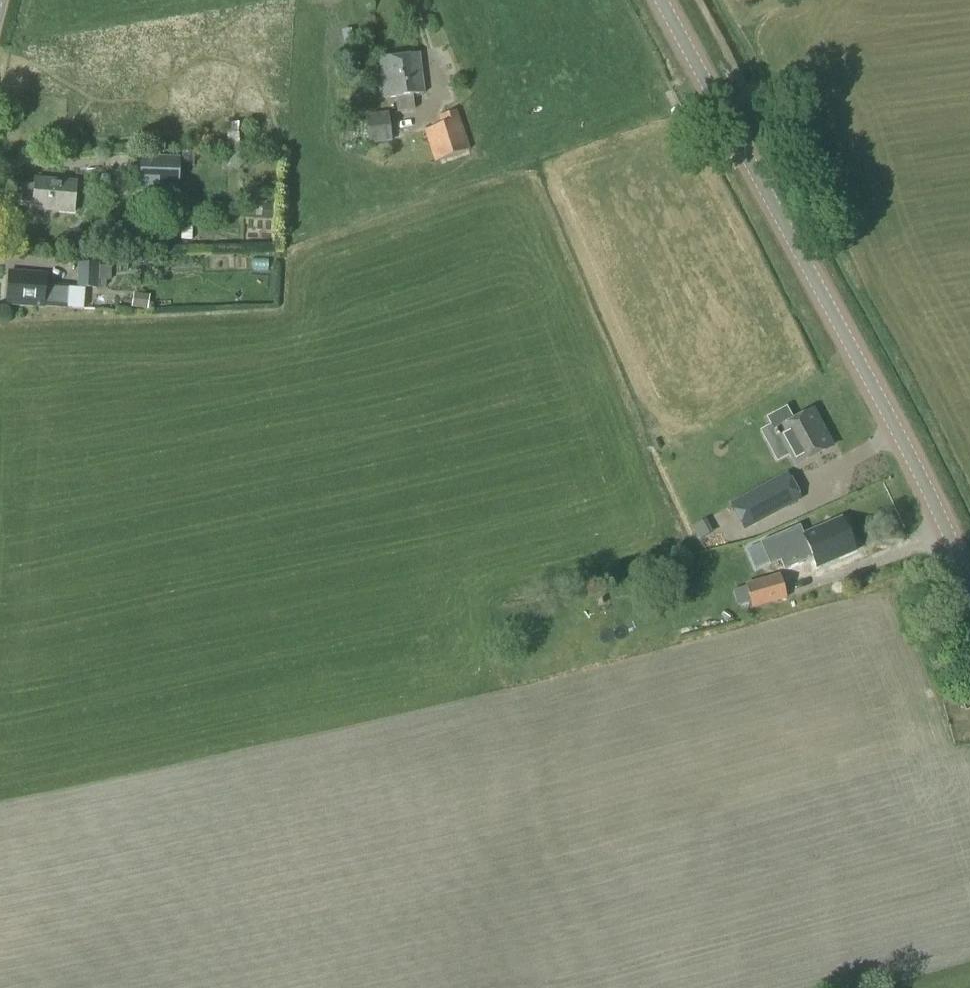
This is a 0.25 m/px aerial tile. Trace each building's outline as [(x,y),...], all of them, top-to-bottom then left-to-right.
[(384,99),(396,97),(398,112),(413,110),(411,95),(423,94),(418,54),(379,59),(384,99)] [(435,162),(469,150),(456,111),(439,116),(442,125),(424,130),(435,162)] [(369,144),(391,141),(387,113),(366,116),(369,144)] [(237,173),(247,162),(237,154),(227,165),(237,173)] [(179,189),(180,158),(140,156),(139,187),(179,189)] [(74,212),(76,183),(35,180),(34,186),(23,185),(21,203),(33,204),(32,209),(74,212)] [(111,282),(111,267),(98,266),(98,264),(78,264),(77,288),(97,288),(98,281),(111,282)] [(45,274),(9,272),(7,304),(43,307),(67,309),(69,285),(45,283),(45,274)] [(133,293),(131,308),(148,310),(150,295),(133,293)] [(796,466),(831,447),(820,427),(821,427),(812,411),(794,420),(787,408),(770,417),(796,466)] [(857,476),(861,486),(880,479),(876,469),(857,476)] [(744,530),(801,500),(788,475),(731,505),(744,530)] [(801,528),(764,545),(774,568),(782,564),(783,567),(785,571),(812,559),(815,565),(851,549),(838,519),(832,522),(804,534),(801,528)] [(709,535),(702,523),(693,528),(699,540),(709,535)] [(752,609),(787,599),(780,575),(745,585),(752,609)]
